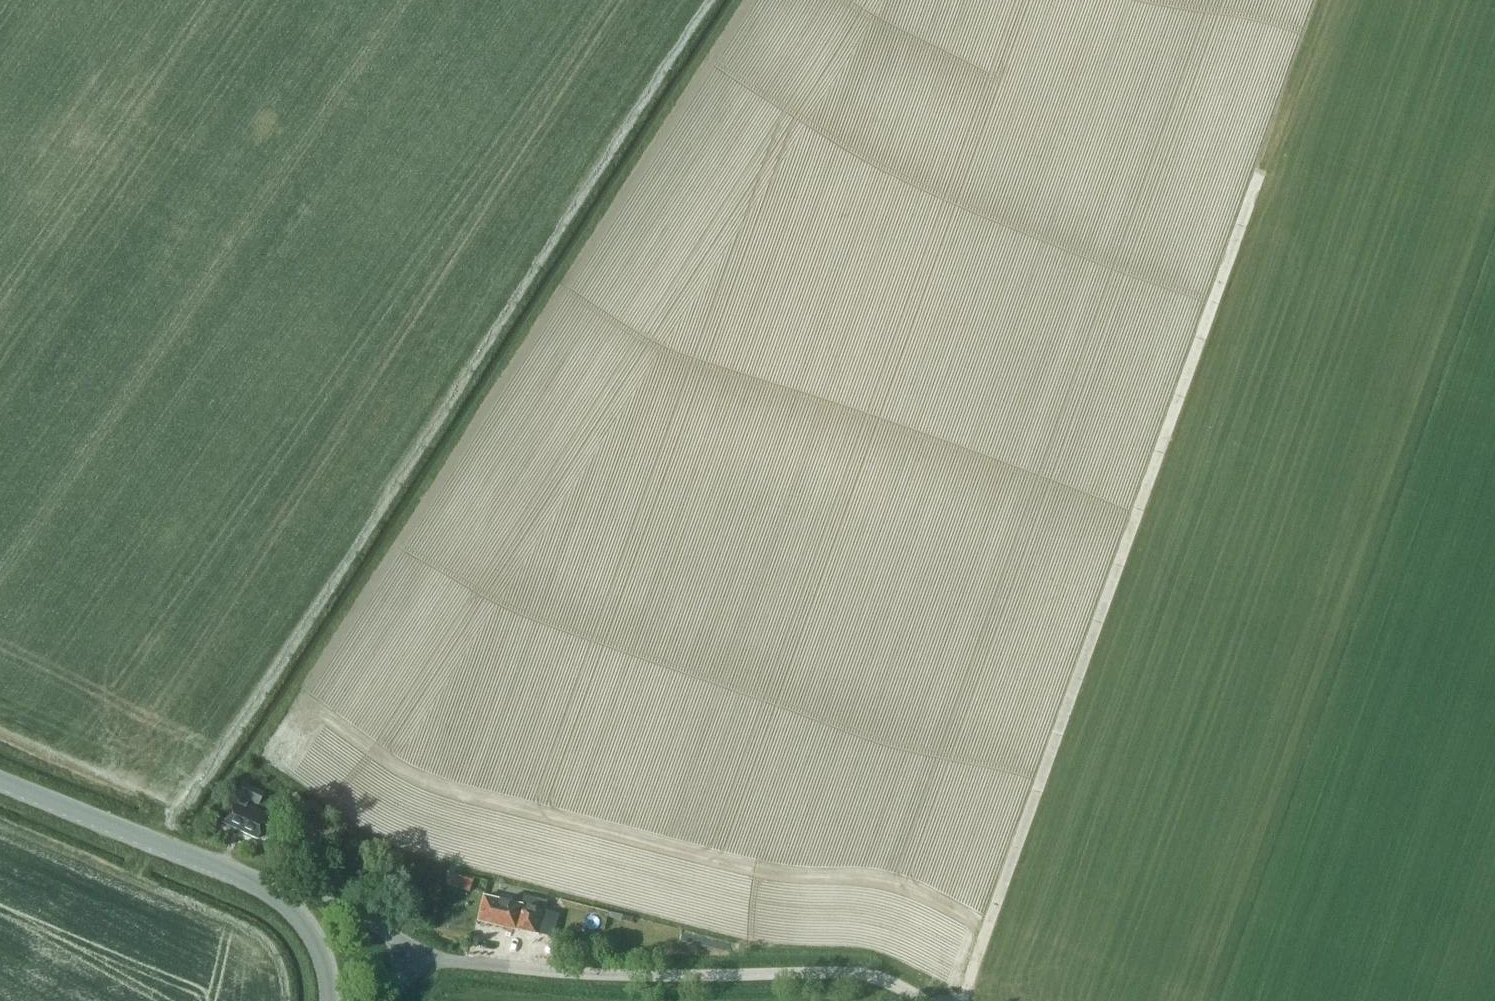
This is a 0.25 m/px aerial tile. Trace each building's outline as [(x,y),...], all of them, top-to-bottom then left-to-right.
[(249,800),(258,804),(264,791),(243,781),(237,794),(239,796),(238,797),(234,795),(221,822),(259,839),(270,813),(248,803),(249,800)] [(450,872),(446,885),(459,889),(463,876),(450,872)] [(561,913),(548,910),(485,895),(479,920),(555,938),(561,913)]
